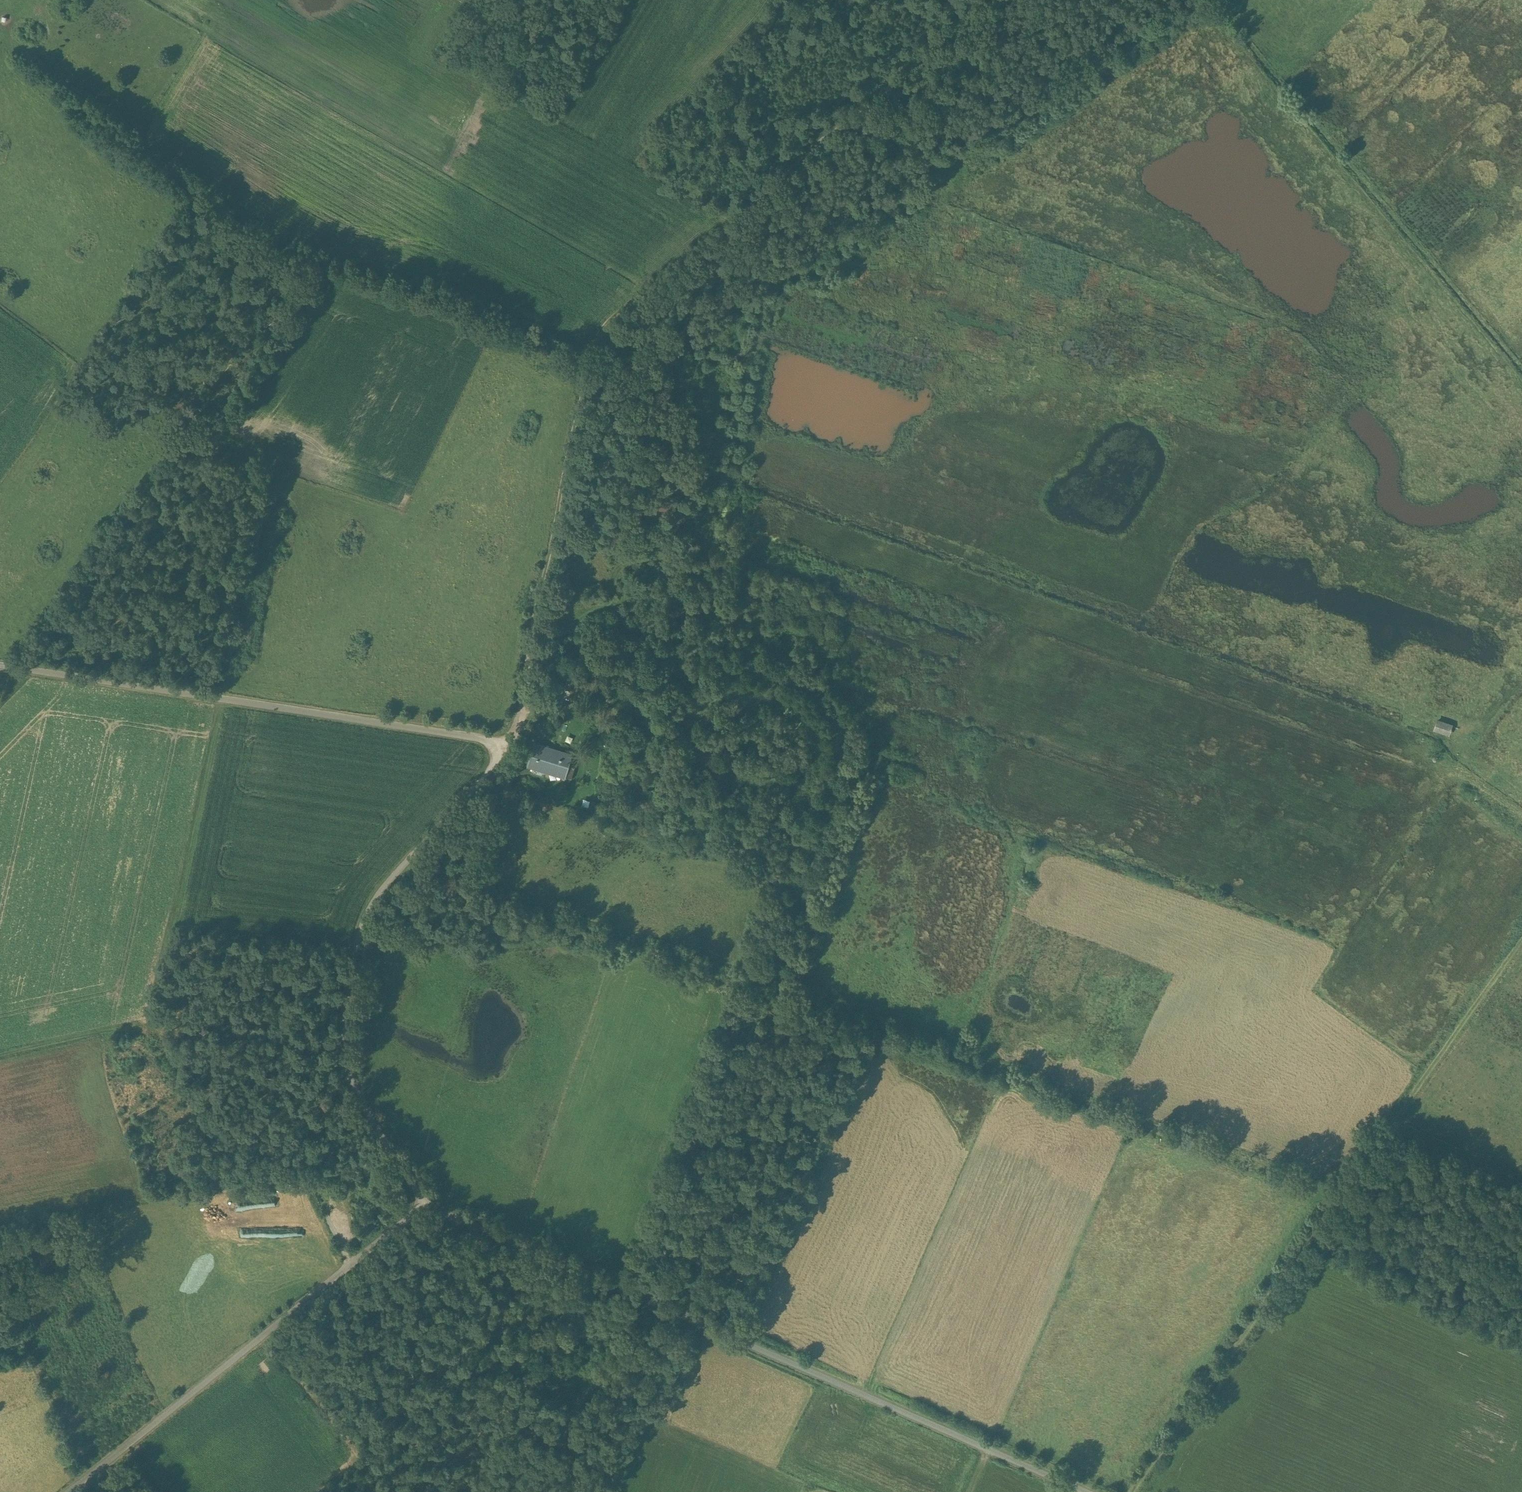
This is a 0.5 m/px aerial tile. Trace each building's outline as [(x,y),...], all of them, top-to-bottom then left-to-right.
[(618,684),(615,689),(623,694),(626,690),(618,684)] [(618,703),(623,696),(614,688),(609,695),(618,703)] [(1436,717),(1433,727),(1447,731),(1450,722),(1436,717)] [(571,753),(535,742),(528,765),(565,776),(568,763),(571,753)] [(575,766),(568,763),(565,776),(572,778),(575,766)]
